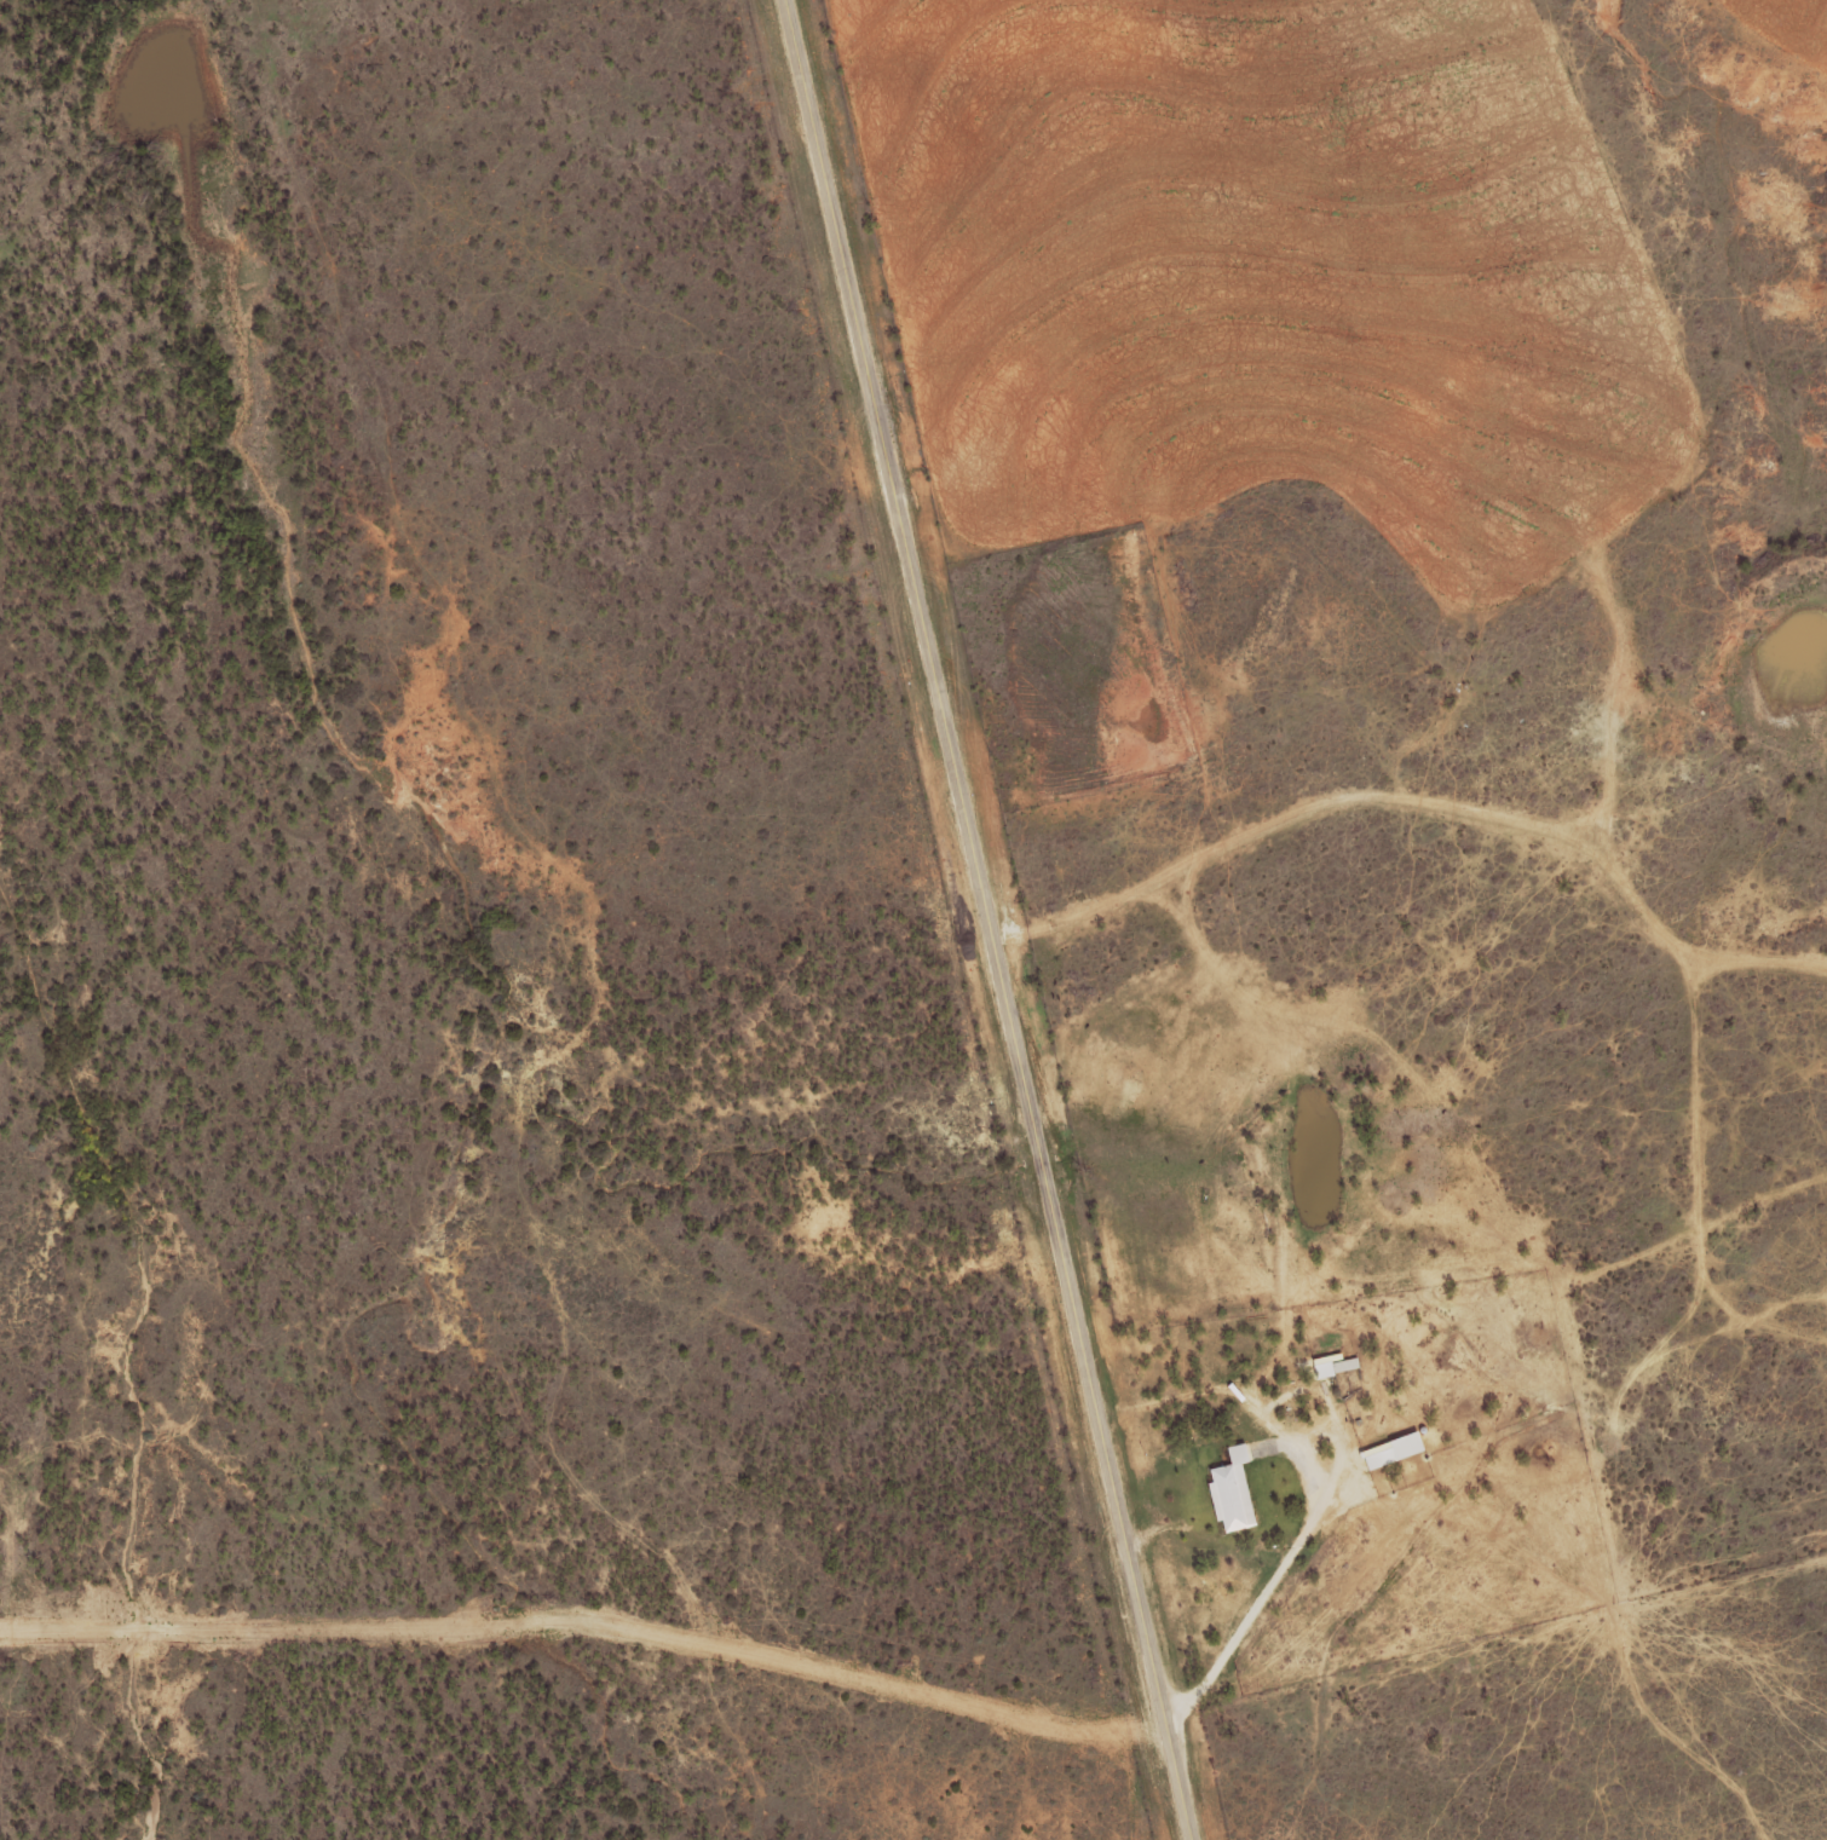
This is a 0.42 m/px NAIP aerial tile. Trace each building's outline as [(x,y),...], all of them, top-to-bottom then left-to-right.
[(1243,1461),(1278,1454),(1275,1439),(1251,1444),(1253,1454),(1248,1455),(1246,1443),(1227,1447),(1231,1464),(1210,1468),(1212,1482),(1209,1482),(1216,1522),(1223,1521),(1225,1532),(1256,1525),(1243,1461)]
